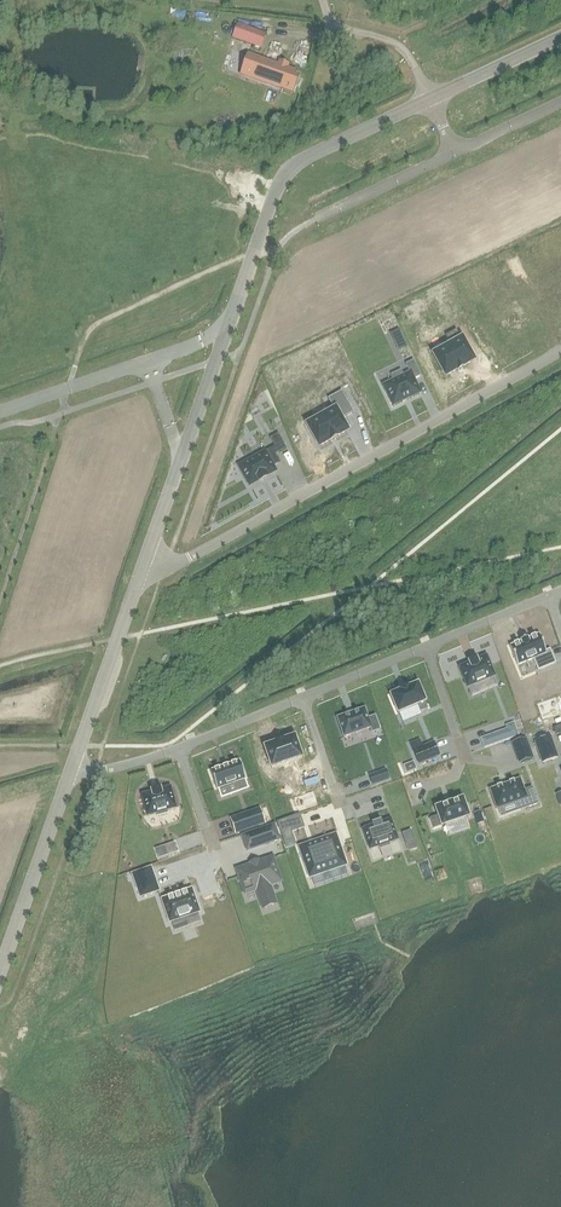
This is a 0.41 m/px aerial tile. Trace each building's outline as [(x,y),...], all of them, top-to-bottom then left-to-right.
[(261,48),(263,41),(266,33),(238,23),(232,38),(261,48)] [(247,55),(241,74),(256,79),(280,88),(280,86),(293,91),(297,78),(293,76),(295,72),(262,60),(247,55)] [(399,330),(391,334),(394,342),(403,338),(399,330)] [(452,346),(434,355),(446,376),(457,370),(458,371),(463,369),(462,367),(474,361),(457,330),(446,336),(452,346)] [(415,382),(422,378),(415,364),(407,368),(411,376),(405,379),(402,374),(392,378),(395,384),(385,389),(393,407),(420,394),(415,382)] [(335,411),(308,426),(320,447),(347,432),(341,420),(353,413),(342,391),(329,398),(335,411)] [(286,448),(283,442),(274,447),(278,453),(286,448)] [(273,467),(265,452),(239,466),(249,485),(258,481),(259,482),(267,477),(267,476),(275,471),(273,467)] [(521,643),(510,647),(517,666),(533,660),(537,672),(554,666),(550,653),(546,654),(540,636),(528,640),(528,639),(521,642),(521,643)] [(495,677),(487,656),(478,660),(477,659),(469,662),(469,664),(460,667),(468,688),(495,677)] [(399,692),(390,696),(398,714),(418,705),(420,712),(428,709),(424,700),(418,684),(409,688),(408,687),(399,691),(399,692)] [(538,705),(544,721),(560,715),(560,697),(538,705)] [(365,709),(338,718),(344,738),(371,729),(373,733),(380,731),(375,717),(369,719),(365,709)] [(507,729),(492,734),(495,744),(519,736),(514,722),(506,725),(507,729)] [(295,737),(264,747),(271,768),(302,758),(295,737)] [(542,763),(557,758),(550,737),(535,742),(542,763)] [(525,739),(512,744),(514,750),(527,745),(525,739)] [(434,742),(413,750),(418,764),(439,756),(434,742)] [(248,789),(244,779),(245,779),(239,761),(210,771),(216,790),(237,782),(241,791),(248,789)] [(413,762),(404,766),(407,773),(416,769),(413,762)] [(389,779),(386,770),(369,775),(372,785),(389,779)] [(532,788),(524,790),(520,779),(490,789),(497,808),(518,800),(522,810),(538,804),(532,788)] [(141,795),(147,816),(156,813),(157,816),(168,813),(167,810),(176,808),(170,787),(160,789),(160,788),(151,791),(151,792),(141,795)] [(439,815),(430,818),(433,828),(471,815),(467,805),(465,806),(462,798),(436,807),(439,815)] [(259,808),(229,818),(235,834),(264,824),(259,808)] [(314,808),(289,817),(293,830),(319,821),(314,808)] [(477,824),(484,822),(481,811),(474,814),(477,824)] [(287,819),(277,822),(281,836),(284,842),(294,838),(293,837),(291,832),(287,819)] [(372,824),(373,825),(362,829),(370,849),(378,846),(380,850),(390,846),(389,843),(398,840),(391,819),(381,822),(381,821),(372,824)] [(275,824),(258,830),(264,847),(281,841),(275,824)] [(410,830),(403,833),(406,843),(414,840),(410,830)] [(336,835),(299,847),(310,878),(346,865),(336,835)] [(173,843),(165,846),(168,855),(177,852),(173,843)] [(273,859),(237,871),(245,894),(257,890),(261,901),(273,897),(269,886),(280,882),(273,859)] [(150,868),(132,874),(140,897),(158,891),(150,868)] [(195,888),(165,898),(173,921),(176,920),(179,931),(203,922),(200,912),(203,911),(195,888)]
